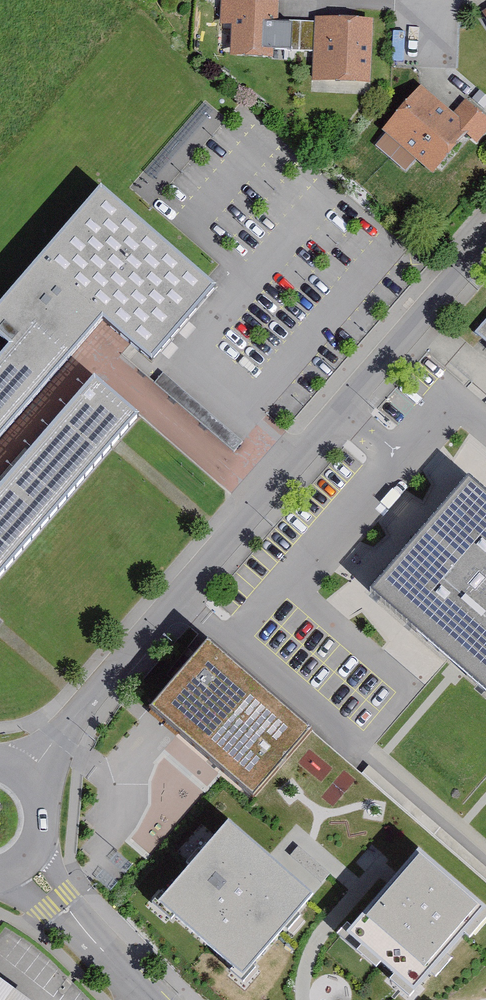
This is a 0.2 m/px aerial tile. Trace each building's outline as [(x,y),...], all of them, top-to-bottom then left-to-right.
[(276,31),(277,3),(220,2),(219,30),(230,31),(229,64),(274,66),(274,58),(287,59),(288,31),(276,31)] [(369,90),(371,26),(313,24),(313,27),(292,27),(291,51),(313,51),(312,88),(369,90)] [(419,92),(381,136),(433,180),(465,142),(475,150),(485,138),(485,125),(465,107),(453,121),(419,92)] [(219,284),(102,184),(0,303),(0,327),(14,339),(0,355),(0,437),(110,310),(159,352),(219,284)] [(473,335),(485,346),(485,321),(473,335)] [(142,418),(93,376),(0,483),(0,582),(142,418)] [(470,476),(369,591),(448,658),(453,652),(462,660),(472,669),(465,676),(485,694),(485,490),(470,476)] [(208,642),(150,709),(250,795),(308,728),(208,642)] [(241,974),(314,895),(272,857),(234,823),(162,901),(241,974)] [(419,850),(349,933),(417,989),(485,907),(485,906),(419,850)] [(0,982),(0,999),(25,999),(0,982)]
